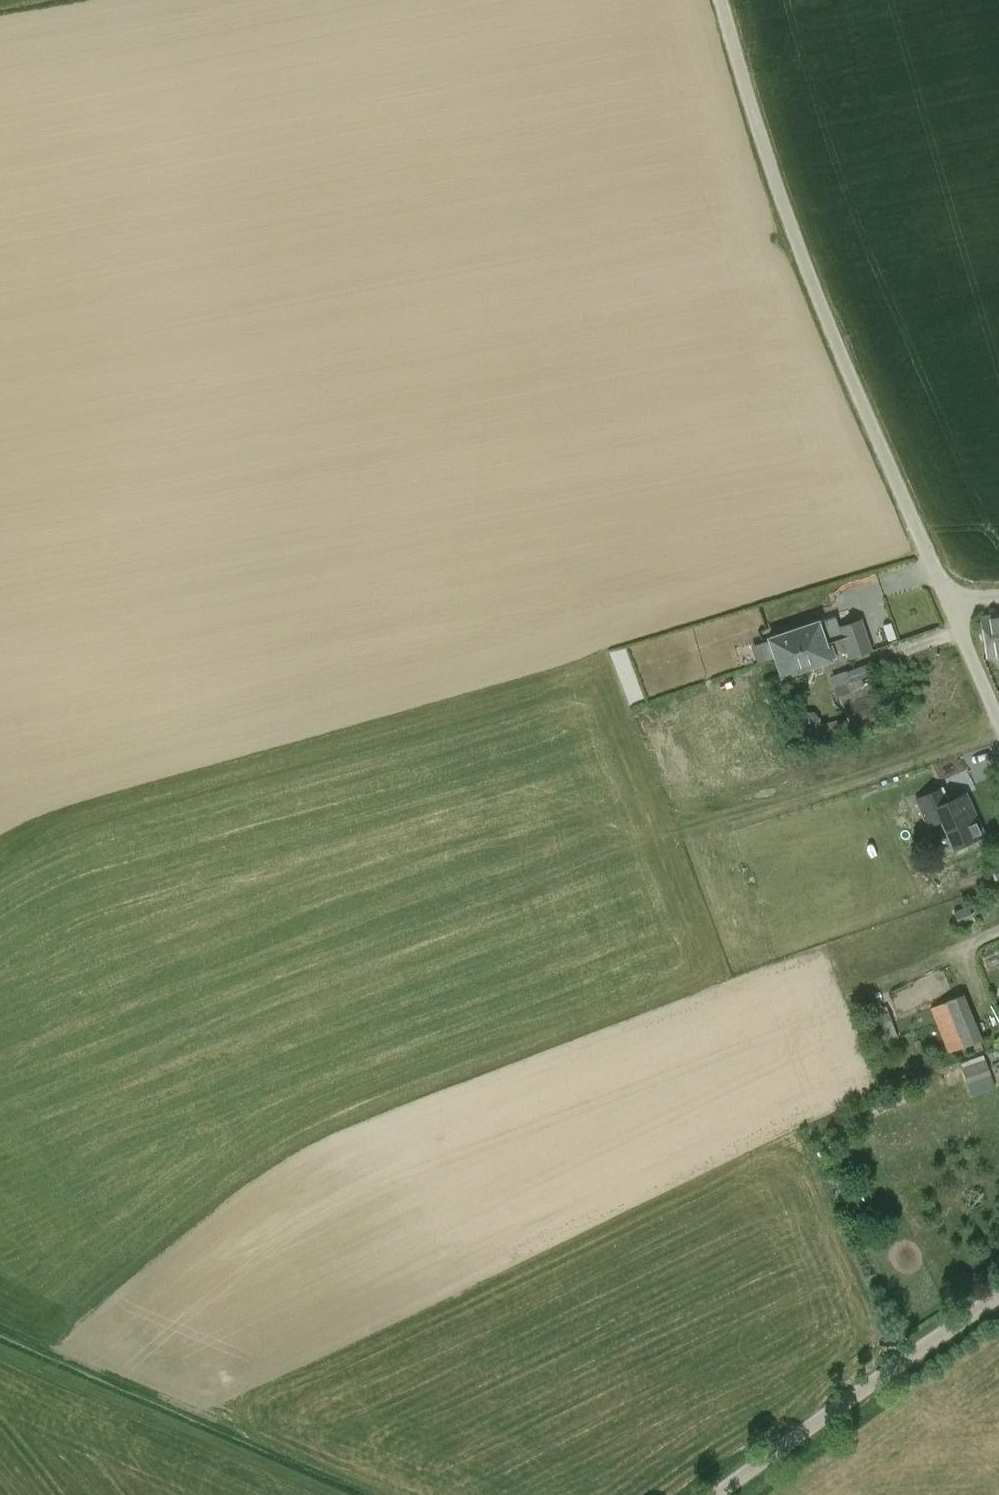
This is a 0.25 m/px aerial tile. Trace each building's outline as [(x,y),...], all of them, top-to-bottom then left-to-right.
[(980,617),(987,658),(998,656),(998,662),(998,614),(980,617)] [(819,622),(790,632),(785,618),(764,625),(769,639),(768,640),(774,657),(825,640),(823,634),(819,622)] [(825,640),(774,657),(781,678),(836,659),(835,656),(845,653),(848,661),(872,652),(861,620),(823,634),(825,640)] [(835,689),(871,684),(868,665),(832,671),(835,689)] [(839,696),(846,721),(822,728),(826,743),(854,735),(853,732),(876,726),(867,694),(871,693),(869,687),(839,696)] [(966,793),(949,800),(943,787),(915,800),(928,830),(942,822),(953,849),(984,836),(966,793)] [(991,867),(997,882),(998,881),(998,865),(991,867)] [(930,1009),(948,1053),(982,1039),(964,995),(930,1009)] [(861,1009),(875,1046),(898,1038),(886,1006),(881,1008),(878,1002),(861,1009)] [(983,1055),(959,1065),(971,1095),(995,1085),(983,1055)]
